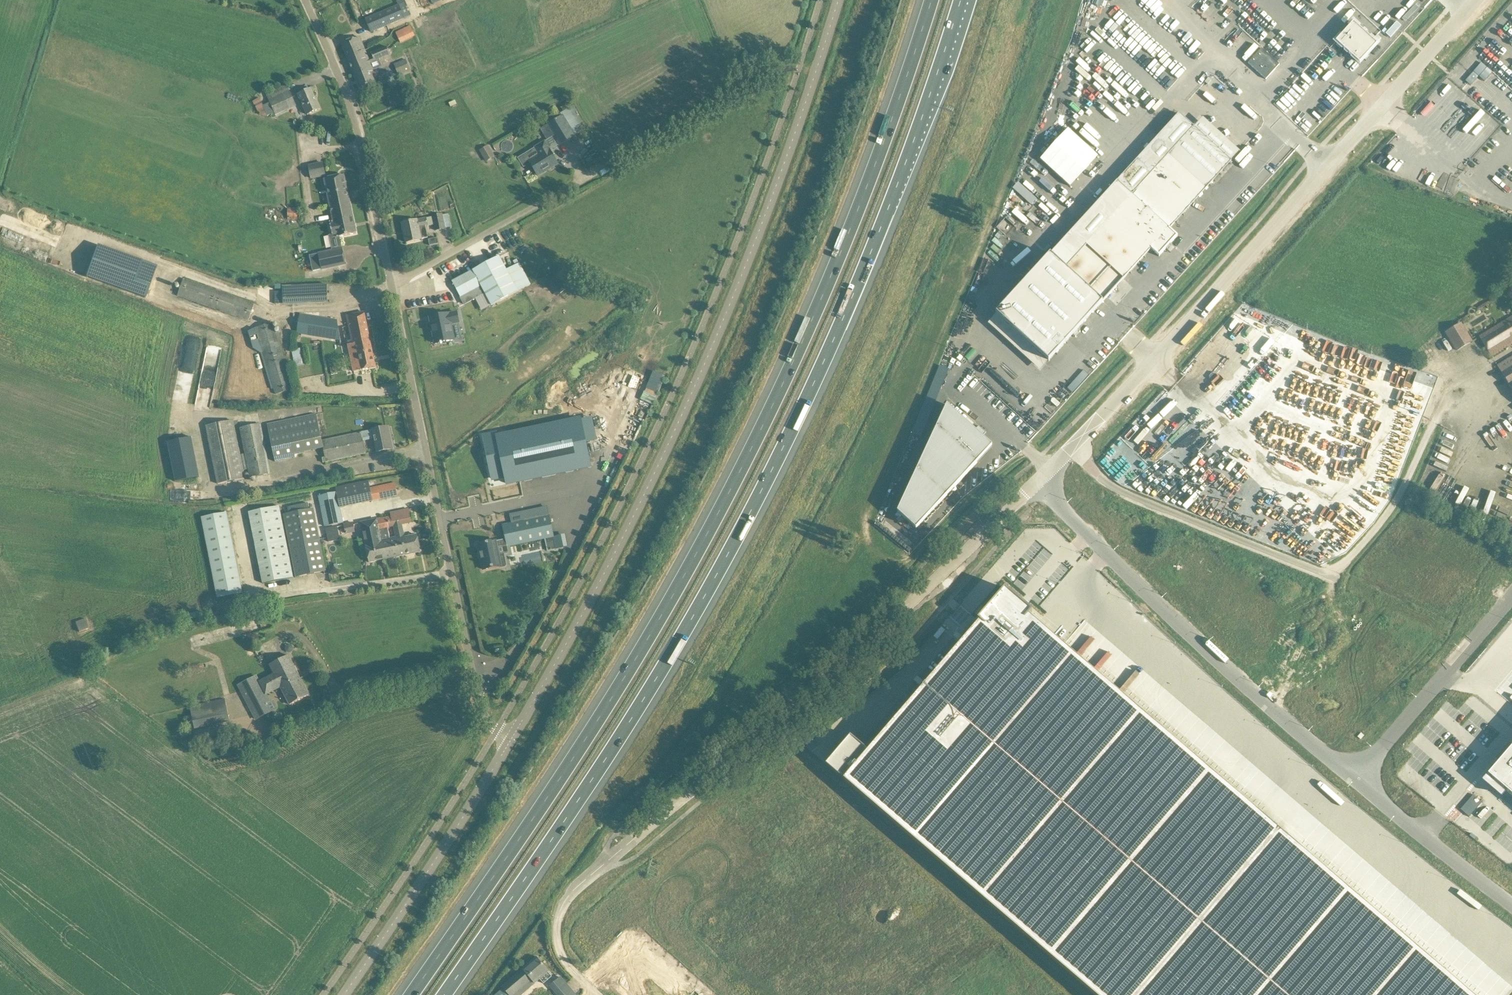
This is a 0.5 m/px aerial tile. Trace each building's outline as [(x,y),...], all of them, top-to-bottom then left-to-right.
[(372,31),(405,18),(400,5),(367,19),(372,31)] [(1338,43),(1336,46),(1340,49),(1342,47),(1343,48),(1345,50),(1349,53),(1352,56),(1360,63),(1364,58),(1366,61),(1369,57),(1367,55),(1377,43),(1370,37),(1366,34),(1363,30),(1359,27),(1353,22),(1336,41),(1338,43)] [(396,32),(400,42),(415,35),(411,25),(396,32)] [(359,59),(367,55),(359,37),(342,44),(348,58),(357,54),(359,59)] [(360,89),(370,86),(375,84),(371,72),(373,71),(370,63),(390,55),(387,47),(371,53),(374,59),(369,60),(367,55),(359,59),(357,54),(348,58),(360,89)] [(406,59),(394,64),(399,75),(411,70),(406,59)] [(405,83),(393,88),(397,96),(408,91),(405,83)] [(1442,95),(1450,88),(1445,83),(1431,98),(1434,101),(1441,94),(1442,95)] [(307,115),(311,113),(320,109),(311,89),(298,95),(307,115)] [(296,106),(289,91),(262,103),(260,98),(253,101),(260,115),(262,115),(268,116),(271,115),(273,118),(276,116),(276,115),(296,106)] [(575,136),(570,127),(563,116),(547,125),(554,136),(559,145),(575,136)] [(1117,181),(996,314),(997,314),(1048,361),(1049,362),(1073,335),(1075,337),(1081,332),(1078,329),(1151,249),(1159,257),(1166,249),(1171,244),(1178,236),(1170,229),(1207,188),(1231,161),(1194,127),(1132,195),(1117,181)] [(553,155),(550,150),(545,142),(543,143),(536,148),(525,154),(529,161),(533,167),(538,176),(539,175),(538,174),(549,167),(550,168),(558,164),(553,155)] [(480,150),(486,161),(495,156),(489,144),(480,150)] [(1399,172),(1406,157),(1400,154),(1393,169),(1399,172)] [(312,178),(326,175),(323,163),(309,166),(312,178)] [(353,217),(350,204),(344,175),(325,179),(334,221),(353,217)] [(1017,181),(1011,187),(1030,205),(1036,199),(1017,181)] [(300,208),(289,207),(288,220),(300,221),(300,208)] [(445,228),(451,227),(448,213),(442,215),(433,217),(417,220),(402,223),(406,243),(428,238),(426,226),(434,225),(436,231),(445,228)] [(334,221),(332,221),(333,225),(330,225),(333,235),(337,234),(337,237),(356,233),(353,217),(334,221)] [(98,245),(86,277),(146,298),(157,266),(98,245)] [(322,271),(347,266),(343,251),(319,256),(322,271)] [(520,263),(515,266),(507,270),(499,256),(452,281),(464,304),(485,293),(492,306),(531,285),(523,269),(520,263)] [(556,277),(551,281),(561,293),(566,289),(556,277)] [(248,320),(254,304),(184,279),(178,295),(248,320)] [(275,291),(275,303),(328,301),(327,285),(283,287),(283,291),(275,291)] [(353,372),(376,367),(364,312),(347,316),(353,343),(347,344),(353,372)] [(436,344),(441,343),(443,343),(442,342),(454,340),(450,324),(459,322),(457,312),(448,314),(430,317),(436,344)] [(337,320),(327,319),(300,314),(297,333),(340,340),(337,320)] [(1489,353),(1511,339),(1511,316),(1479,336),(1489,353)] [(1445,332),(1456,351),(1474,341),(1462,322),(1445,332)] [(292,389),(273,323),(256,328),(276,394),(292,389)] [(307,363),(304,347),(292,350),(295,366),(307,363)] [(1497,365),(1511,390),(1511,357),(1497,365)] [(643,389),(655,394),(663,376),(651,371),(643,389)] [(637,404),(634,410),(646,416),(649,409),(637,404)] [(975,430),(947,405),(898,512),(916,529),(977,463),(977,462),(992,446),(989,444),(989,443),(982,437),(986,432),(979,426),(975,430)] [(317,413),(267,423),(271,441),(275,458),(275,461),(295,457),(294,454),(323,448),(326,461),(356,455),(366,453),(361,433),(351,435),(323,441),(321,430),(317,413)] [(498,433),(484,435),(491,469),(504,467),(506,476),(508,484),(590,466),(585,443),(580,419),(498,437),(498,433)] [(248,463),(243,464),(234,420),(205,426),(217,484),(246,478),(244,470),(249,469),(251,477),(270,473),(260,424),(241,428),(248,463)] [(386,427),(373,430),(378,452),(393,448),(391,440),(389,440),(386,427)] [(189,437),(164,442),(172,482),(197,476),(189,437)] [(341,486),(335,488),(336,493),(337,492),(340,507),(346,506),(352,505),(373,501),(373,500),(370,488),(369,481),(359,483),(341,486)] [(546,507),(570,502),(566,482),(481,499),(486,520),(511,515),(512,523),(503,525),(506,539),(478,544),(484,570),(500,566),(501,567),(506,566),(507,565),(504,554),(507,553),(508,552),(507,546),(553,536),(554,536),(549,516),(548,516),(546,507)] [(336,493),(319,496),(325,527),(343,524),(340,507),(337,492),(336,493)] [(314,509),(309,509),(308,502),(287,506),(289,514),(284,514),(296,577),(326,571),(314,509)] [(294,577),(280,506),(249,512),(263,583),(294,577)] [(385,559),(421,552),(417,535),(403,538),(402,536),(400,525),(412,522),(409,509),(390,513),(391,516),(377,520),(385,559)] [(227,512),(202,517),(217,598),(243,593),(227,512)] [(369,562),(385,559),(377,520),(361,523),(369,562)] [(337,527),(326,529),(329,542),(340,540),(337,527)] [(556,549),(565,547),(562,535),(554,536),(553,536),(556,549)] [(826,765),(1094,994),(1471,994),(1076,656),(1029,616),(1033,612),(1005,588),(978,620),(980,622),(868,751),(851,736),(826,765)] [(925,597),(906,617),(911,622),(930,602),(925,597)] [(86,619),(76,622),(79,632),(89,628),(86,619)] [(957,632),(953,636),(958,640),(962,636),(957,632)] [(257,654),(265,650),(262,642),(253,646),(257,654)] [(244,687),(241,688),(256,719),(274,710),(266,694),(281,687),(290,705),(309,695),(288,655),(270,665),(274,673),(259,681),(257,676),(253,679),(248,681),(242,683),(244,687)] [(917,676),(914,680),(920,685),(923,681),(917,676)] [(226,699),(190,706),(192,716),(185,717),(187,729),(194,727),(195,731),(230,725),(226,699)] [(812,741),(807,745),(813,751),(818,747),(812,741)] [(1487,774),(1507,791),(1511,796),(1511,745),(1487,774)] [(1473,795),(1460,809),(1469,817),(1482,802),(1473,795)] [(544,983),(551,976),(548,972),(549,971),(537,957),(502,987),(509,994),(521,994),(540,979),(544,983)] [(550,986),(554,990),(558,994),(576,994),(560,977),(550,986)]
